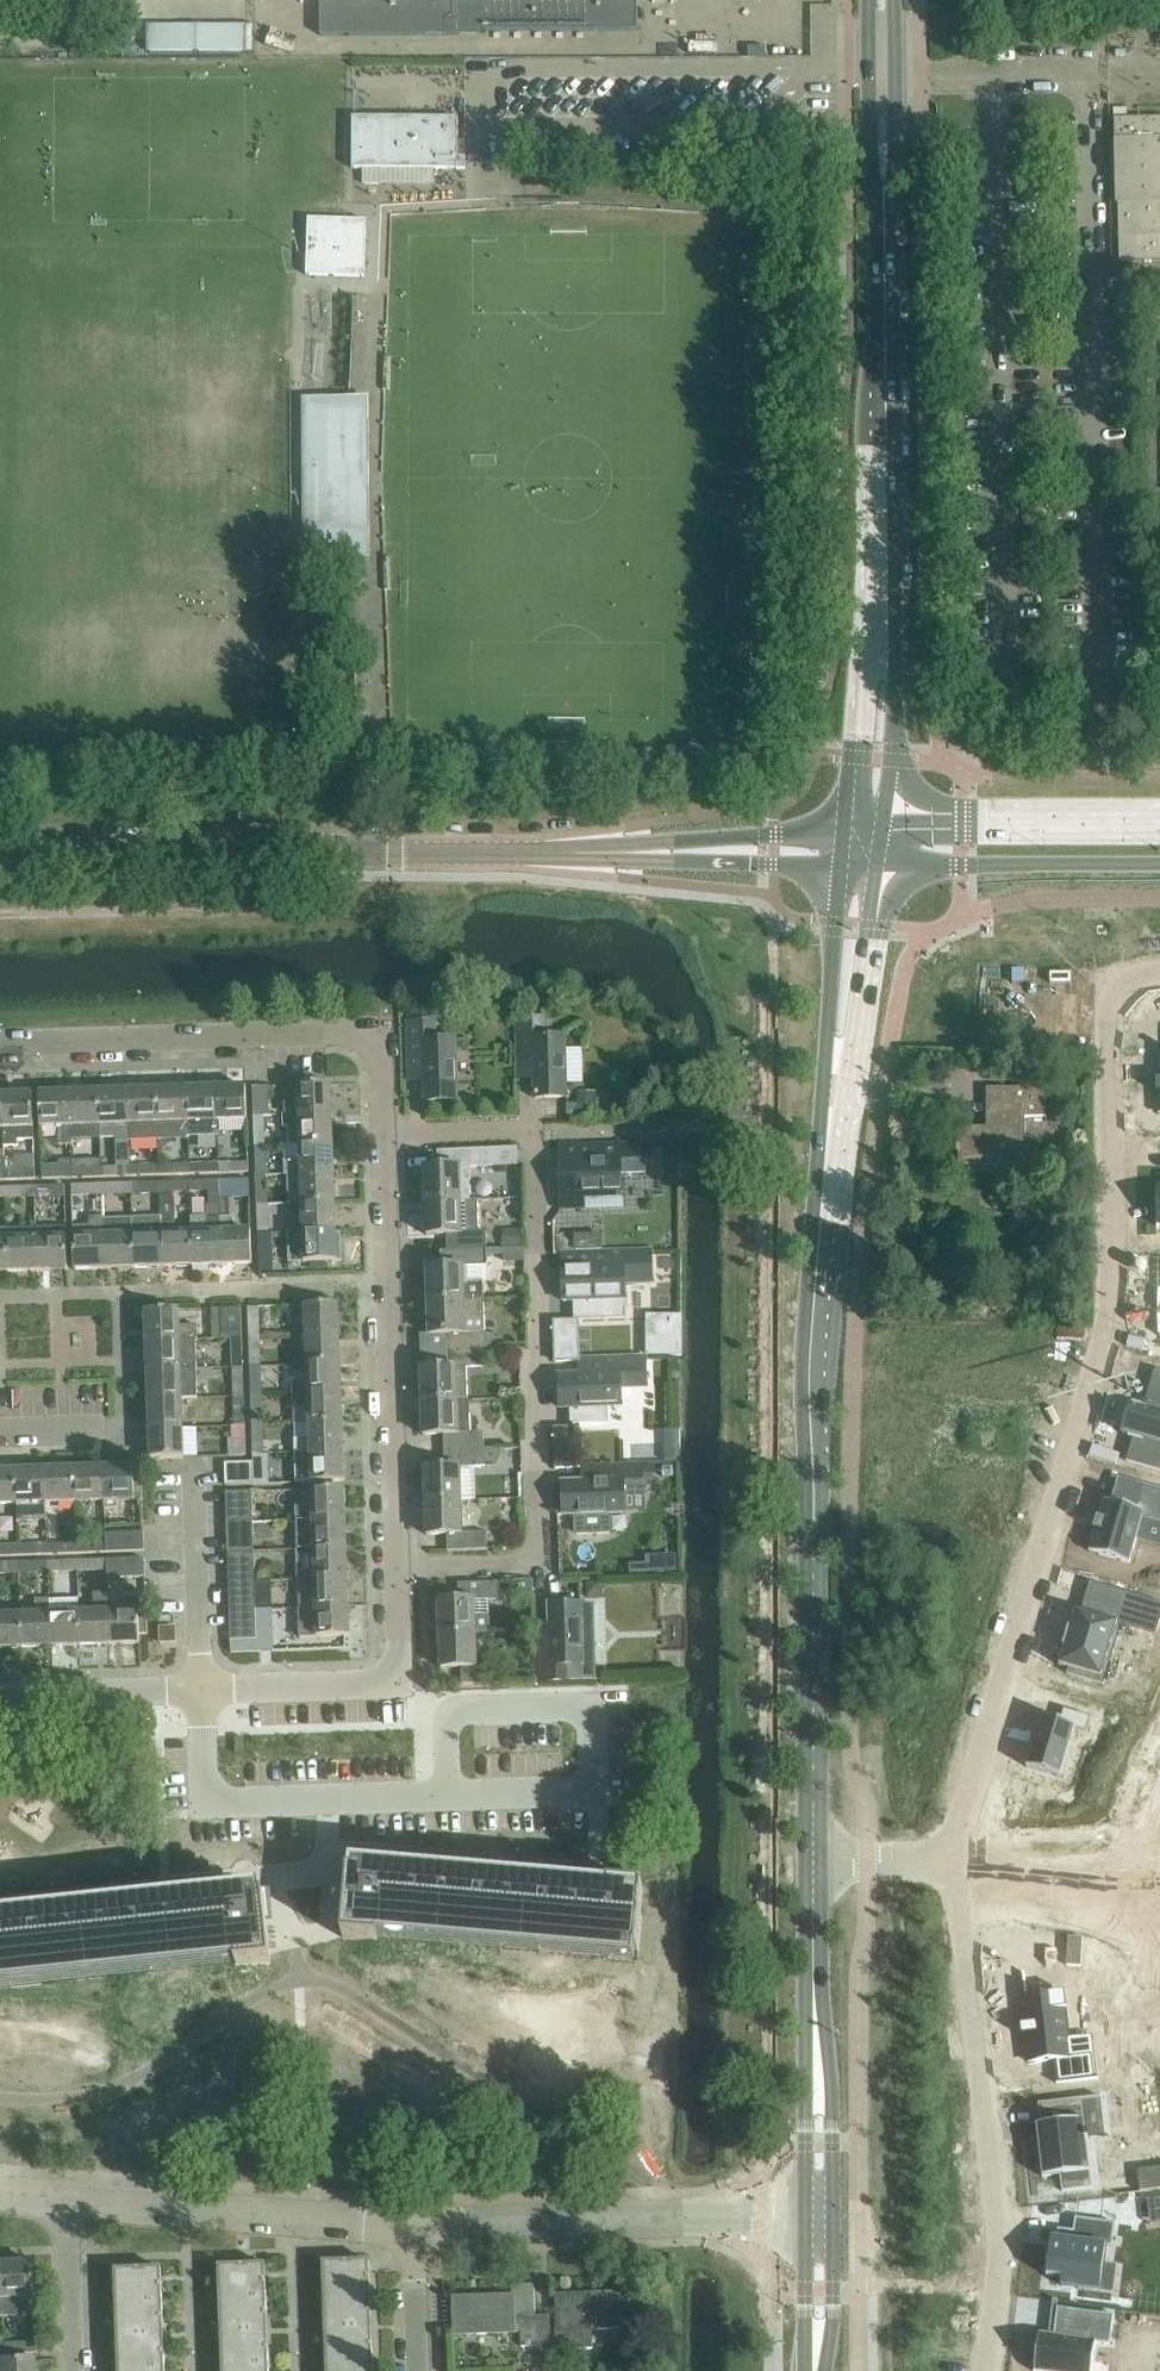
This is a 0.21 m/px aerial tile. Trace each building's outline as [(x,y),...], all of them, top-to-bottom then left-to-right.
[(320,3),(320,36),(638,33),(638,5),(672,4),(684,0),(303,0),(320,3)] [(253,51),(253,23),(163,24),(163,52),(253,51)] [(353,168),(466,169),(466,156),(458,156),(459,117),(353,116),(353,168)] [(1129,118),(1115,118),(1116,161),(1119,161),(1120,237),(1138,236),(1139,260),(1159,259),(1159,117),(1129,118)] [(778,164),(790,164),(790,152),(779,152),(778,164)] [(307,274),(365,276),(367,220),(309,218),(307,274)] [(350,559),(349,397),(304,398),(304,559),(350,559)] [(545,1018),(517,1018),(518,1045),(519,1068),(534,1068),(535,1098),(567,1097),(566,1073),(565,1035),(545,1036),(545,1018)] [(436,1020),(408,1021),(409,1071),(425,1071),(426,1101),(457,1100),(456,1038),(436,1039),(436,1020)] [(283,1116),(333,1114),(332,1084),(298,1085),(299,1101),(273,1102),(274,1116),(283,1116)] [(216,1087),(217,1120),(247,1119),(246,1086),(216,1087)] [(255,1116),(266,1116),(269,1116),(268,1086),(254,1086),(255,1116)] [(217,1120),(216,1087),(188,1088),(189,1121),(217,1120)] [(1046,1118),(1046,1111),(1046,1087),(987,1087),(987,1127),(959,1127),(959,1145),(957,1145),(957,1151),(959,1151),(959,1158),(998,1159),(998,1191),(1025,1191),(1026,1118),(1046,1118)] [(188,1088),(158,1089),(160,1136),(189,1135),(189,1121),(188,1088)] [(158,1089),(128,1090),(129,1123),(130,1137),(160,1136),(158,1089)] [(128,1090),(99,1091),(98,1098),(100,1124),(100,1138),(130,1137),(129,1123),(128,1090)] [(98,1098),(99,1091),(69,1092),(70,1125),(70,1139),(100,1138),(100,1124),(98,1098)] [(70,1125),(69,1092),(40,1093),(41,1126),(56,1125),(57,1148),(71,1147),(70,1139),(70,1125)] [(33,1093),(3,1094),(4,1127),(4,1140),(4,1145),(18,1145),(18,1139),(34,1138),(33,1093)] [(596,1097),(578,1098),(578,1115),(597,1114),(596,1097)] [(333,1114),(283,1116),(283,1127),(300,1127),(300,1144),(333,1143),(333,1114)] [(266,1145),(266,1116),(255,1116),(256,1145),(266,1145)] [(300,1144),(301,1158),(285,1159),(285,1173),(301,1173),(334,1172),(333,1143),(300,1144)] [(622,1205),(622,1190),(621,1172),(645,1171),(644,1143),(560,1145),(560,1147),(589,1146),(590,1160),(560,1161),(561,1208),(585,1208),(585,1206),(622,1205)] [(267,1173),(266,1145),(256,1145),(257,1174),(267,1173)] [(516,1147),(484,1148),(444,1150),(438,1150),(438,1167),(424,1168),(425,1201),(462,1200),(461,1191),(460,1167),(517,1164),(516,1147)] [(71,1177),(71,1166),(71,1160),(57,1161),(57,1166),(38,1166),(38,1178),(71,1177)] [(247,1160),(218,1161),(219,1172),(247,1171),(247,1160)] [(219,1172),(218,1161),(190,1162),(190,1173),(219,1172)] [(190,1162),(161,1163),(161,1174),(190,1173),(190,1162)] [(161,1174),(161,1163),(131,1164),(131,1175),(161,1174)] [(131,1164),(101,1165),(102,1176),(131,1175),(131,1164)] [(101,1165),(71,1166),(71,1177),(102,1176),(101,1165)] [(34,1169),(5,1170),(5,1180),(34,1179),(34,1169)] [(335,1202),(334,1172),(301,1173),(302,1202),(335,1202)] [(267,1173),(257,1174),(258,1203),(268,1203),(267,1173)] [(219,1179),(219,1197),(250,1196),(249,1178),(219,1179)] [(219,1197),(219,1179),(190,1180),(191,1191),(208,1190),(209,1204),(220,1204),(219,1197)] [(190,1180),(161,1181),(162,1192),(191,1191),(190,1180)] [(161,1181),(131,1182),(132,1193),(162,1192),(161,1181)] [(131,1182),(102,1183),(102,1194),(132,1193),(131,1182)] [(102,1194),(102,1183),(74,1184),(74,1195),(102,1194)] [(35,1186),(35,1197),(64,1196),(64,1185),(35,1186)] [(35,1197),(35,1186),(5,1187),(6,1198),(35,1197)] [(478,1199),(462,1200),(425,1201),(427,1234),(446,1234),(446,1250),(488,1249),(487,1231),(480,1231),(478,1199)] [(335,1202),(302,1202),(292,1203),(293,1232),(303,1232),(336,1231),(335,1202)] [(268,1203),(258,1203),(259,1233),(269,1232),(268,1203)] [(164,1266),(163,1233),(162,1216),(132,1217),(134,1267),(164,1266)] [(105,1268),(103,1221),(103,1217),(86,1217),(86,1227),(74,1227),(75,1269),(105,1268)] [(134,1267),(132,1217),(103,1221),(105,1268),(134,1267)] [(251,1230),(236,1230),(235,1217),(220,1218),(221,1264),(252,1263),(251,1230)] [(206,1231),(192,1232),(193,1265),(221,1264),(220,1218),(206,1218),(206,1231)] [(503,1251),(521,1251),(520,1230),(503,1231),(503,1251)] [(336,1231),(303,1232),(304,1262),(337,1261),(336,1231)] [(193,1265),(192,1232),(163,1233),(164,1266),(193,1265)] [(270,1263),(269,1232),(259,1233),(260,1263),(270,1263)] [(602,1235),(576,1236),(576,1250),(602,1249),(602,1235)] [(67,1237),(36,1238),(37,1271),(68,1269),(67,1237)] [(37,1271),(36,1238),(7,1239),(7,1272),(37,1271)] [(488,1249),(446,1250),(441,1250),(441,1267),(428,1268),(429,1301),(486,1299),(485,1281),(489,1281),(488,1249)] [(593,1268),(563,1268),(565,1300),(576,1300),(576,1315),(611,1314),(611,1299),(625,1298),(625,1283),(653,1282),(651,1250),(593,1252),(593,1268)] [(1151,1288),(1151,1334),(1159,1337),(1159,1288),(1151,1288)] [(486,1299),(429,1301),(430,1334),(446,1334),(446,1350),(490,1349),(489,1330),(487,1330),(486,1299)] [(307,1335),(340,1334),(339,1304),(306,1305),(307,1335)] [(250,1336),(261,1336),(260,1307),(249,1307),(250,1336)] [(231,1337),(242,1337),(242,1308),(213,1309),(214,1337),(231,1337)] [(147,1339),(198,1338),(197,1324),(180,1325),(179,1309),(146,1310),(147,1339)] [(646,1314),(646,1356),(682,1356),(683,1314),(646,1314)] [(340,1334),(307,1335),(307,1364),(341,1363),(340,1334)] [(262,1366),(261,1336),(250,1336),(251,1366),(262,1366)] [(242,1337),(231,1337),(232,1367),(243,1366),(242,1337)] [(198,1342),(198,1338),(147,1339),(148,1369),(181,1368),(180,1342),(198,1342)] [(490,1349),(446,1350),(447,1367),(421,1368),(422,1401),(469,1399),(468,1366),(491,1365),(490,1349)] [(589,1374),(560,1375),(561,1407),(572,1407),(572,1414),(573,1422),(607,1420),(607,1406),(621,1405),(620,1387),(647,1386),(646,1357),(620,1358),(589,1359),(589,1374)] [(341,1363),(307,1364),(308,1379),(292,1379),(293,1393),(308,1393),(342,1392),(341,1363)] [(243,1366),(232,1367),(233,1395),(244,1395),(243,1366)] [(263,1394),(262,1366),(251,1366),(252,1395),(263,1394)] [(197,1368),(181,1368),(148,1369),(149,1398),(182,1397),(198,1397),(197,1368)] [(1123,1434),(1128,1435),(1128,1436),(1133,1438),(1127,1460),(1159,1470),(1159,1375),(1151,1407),(1130,1401),(1127,1413),(1124,1425),(1125,1426),(1123,1434)] [(343,1421),(342,1392),(308,1393),(293,1393),(293,1423),(309,1422),(343,1421)] [(263,1394),(252,1395),(253,1424),(263,1424),(263,1394)] [(244,1395),(233,1395),(234,1425),(245,1424),(244,1395)] [(183,1426),(182,1397),(149,1398),(150,1427),(183,1426)] [(470,1432),(469,1399),(422,1401),(424,1435),(444,1434),(445,1451),(484,1449),(484,1432),(470,1432)] [(343,1421),(309,1422),(309,1439),(295,1440),(295,1453),(344,1451),(343,1421)] [(245,1424),(234,1425),(217,1425),(218,1438),(228,1438),(228,1455),(246,1454),(245,1424)] [(264,1454),(263,1424),(253,1424),(253,1455),(264,1454)] [(184,1457),(183,1426),(150,1427),(151,1458),(184,1457)] [(555,1427),(556,1454),(576,1453),(575,1426),(555,1427)] [(484,1449),(445,1451),(445,1467),(425,1468),(426,1502),(462,1500),(461,1467),(485,1466),(484,1449)] [(681,1449),(667,1449),(667,1460),(681,1460),(681,1449)] [(345,1481),(344,1451),(295,1453),(296,1482),(345,1481)] [(246,1484),(246,1462),(225,1463),(226,1485),(246,1484)] [(644,1464),(622,1465),(592,1466),(593,1481),(563,1482),(564,1514),(576,1514),(577,1533),(614,1532),(613,1513),(624,1512),(623,1497),(645,1496),(645,1480),(644,1465),(644,1464)] [(654,1465),(644,1465),(645,1480),(655,1480),(654,1465)] [(134,1466),(103,1467),(104,1500),(105,1500),(105,1509),(118,1508),(118,1500),(143,1499),(142,1476),(134,1477),(134,1466)] [(103,1467),(74,1468),(75,1501),(104,1500),(103,1467)] [(75,1501),(74,1468),(45,1469),(46,1502),(75,1501)] [(46,1502),(45,1469),(16,1470),(17,1503),(17,1519),(47,1518),(46,1502)] [(16,1470),(0,1470),(0,1503),(17,1503),(16,1470)] [(1089,1551),(1130,1563),(1137,1539),(1143,1518),(1159,1523),(1159,1488),(1143,1484),(1143,1485),(1137,1509),(1111,1501),(1104,1499),(1099,1517),(1097,1517),(1097,1518),(1099,1519),(1096,1528),(1094,1527),(1094,1529),(1095,1529),(1089,1551)] [(297,1520),(346,1518),(345,1488),(311,1489),(312,1505),(297,1505),(297,1520)] [(227,1522),(253,1521),(252,1491),(226,1492),(227,1522)] [(462,1509),(462,1500),(426,1502),(427,1535),(447,1534),(448,1551),(488,1549),(487,1531),(463,1532),(462,1509)] [(346,1518),(297,1520),(298,1550),(347,1548),(346,1518)] [(253,1521),(227,1522),(228,1552),(254,1551),(253,1521)] [(105,1534),(105,1539),(106,1550),(144,1549),(144,1533),(105,1534)] [(106,1550),(105,1539),(76,1540),(77,1551),(106,1550)] [(76,1540),(48,1541),(48,1552),(77,1551),(76,1540)] [(48,1541),(18,1542),(19,1553),(48,1552),(48,1541)] [(18,1542),(0,1543),(0,1553),(19,1553),(18,1542)] [(348,1577),(347,1548),(298,1550),(298,1578),(348,1577)] [(255,1580),(254,1551),(228,1552),(229,1581),(255,1580)] [(647,1563),(631,1564),(631,1574),(656,1573),(679,1572),(678,1554),(656,1555),(649,1556),(647,1556),(647,1563)] [(144,1558),(106,1559),(106,1570),(107,1578),(145,1577),(144,1558)] [(106,1559),(77,1560),(77,1571),(106,1570),(106,1559)] [(77,1560),(48,1561),(49,1572),(77,1571),(77,1560)] [(48,1561),(19,1562),(19,1573),(49,1572),(48,1561)] [(19,1562),(0,1562),(0,1574),(19,1573),(19,1562)] [(349,1606),(348,1577),(298,1578),(299,1608),(316,1607),(349,1606)] [(586,1580),(587,1595),(602,1595),(602,1579),(586,1580)] [(256,1609),(255,1580),(229,1581),(230,1610),(256,1609)] [(533,1580),(518,1581),(519,1595),(533,1594),(533,1580)] [(440,1634),(475,1632),(474,1600),(499,1599),(499,1581),(459,1583),(459,1600),(439,1601),(440,1634)] [(1060,1665),(1068,1667),(1067,1673),(1104,1684),(1105,1682),(1101,1681),(1120,1616),(1142,1623),(1148,1601),(1159,1604),(1159,1602),(1090,1581),(1089,1583),(1094,1585),(1086,1613),(1081,1611),(1076,1610),(1071,1627),(1068,1626),(1062,1647),(1065,1647),(1060,1665)] [(551,1634),(535,1634),(537,1681),(565,1680),(571,1680),(596,1679),(595,1642),(593,1603),(581,1603),(550,1604),(550,1622),(551,1634)] [(350,1636),(349,1606),(316,1607),(317,1637),(350,1636)] [(123,1610),(107,1611),(108,1644),(140,1643),(140,1634),(148,1633),(147,1609),(123,1610)] [(257,1639),(256,1609),(230,1610),(231,1640),(257,1639)] [(80,1645),(79,1611),(50,1612),(51,1646),(80,1645)] [(107,1611),(79,1611),(80,1645),(108,1644),(107,1611)] [(51,1646),(50,1612),(20,1613),(21,1647),(51,1646)] [(20,1613),(0,1613),(0,1647),(21,1647),(20,1613)] [(176,1627),(162,1627),(160,1627),(161,1642),(176,1641),(176,1627)] [(476,1665),(475,1632),(440,1634),(441,1667),(462,1667),(462,1684),(502,1682),(501,1665),(476,1665)] [(1042,1716),(1027,1766),(1061,1776),(1075,1728),(1087,1731),(1091,1716),(1064,1708),(1060,1721),(1042,1716)] [(346,1897),(343,1937),(377,1940),(378,1928),(638,1950),(643,1887),(609,1884),(608,1895),(349,1872),(347,1897),(346,1897)] [(0,1914),(0,1977),(235,1953),(237,1965),(271,1962),(267,1921),(266,1921),(264,1897),(5,1924),(4,1914),(0,1914)] [(1026,1996),(1017,1997),(1021,2024),(1021,2026),(1024,2026),(1025,2033),(1022,2033),(1022,2035),(1025,2063),(1029,2063),(1049,2060),(1054,2059),(1056,2059),(1057,2065),(1060,2065),(1062,2080),(1056,2081),(1056,2083),(1098,2078),(1098,2076),(1097,2076),(1095,2076),(1093,2053),(1073,2056),(1065,1991),(1050,1993),(1028,1995),(1025,1972),(1023,1972),(1026,1996)] [(1041,2124),(1036,2124),(1038,2142),(1042,2177),(1060,2174),(1062,2191),(1092,2187),(1086,2138),(1088,2138),(1088,2132),(1086,2132),(1081,2098),(1039,2103),(1039,2106),(1044,2105),(1046,2123),(1041,2124)] [(1050,2246),(1046,2275),(1062,2277),(1061,2285),(1078,2287),(1078,2289),(1095,2291),(1095,2289),(1100,2290),(1103,2266),(1107,2266),(1107,2263),(1109,2246),(1112,2246),(1115,2222),(1075,2217),(1074,2230),(1058,2228),(1057,2237),(1056,2247),(1050,2246)] [(369,2260),(323,2262),(324,2279),(330,2278),(331,2313),(325,2313),(326,2345),(332,2345),(333,2370),(373,2370),(369,2260)] [(34,2262),(1,2263),(3,2316),(19,2315),(19,2298),(35,2297),(34,2262)] [(222,2349),(228,2349),(229,2370),(269,2370),(265,2264),(219,2265),(220,2282),(226,2282),(227,2316),(221,2317),(222,2349)] [(118,2353),(126,2352),(127,2370),(165,2370),(161,2268),(115,2269),(116,2286),(124,2286),(125,2320),(117,2320),(118,2353)] [(593,2348),(592,2329),(623,2329),(621,2291),(556,2294),(557,2329),(556,2329),(556,2350),(593,2348)] [(536,2346),(535,2315),(535,2306),(514,2306),(513,2295),(453,2297),(455,2334),(514,2332),(514,2331),(521,2331),(521,2347),(536,2346)] [(1034,2370),(1091,2370),(1095,2342),(1110,2343),(1114,2314),(1057,2307),(1054,2334),(1049,2333),(1039,2332),(1034,2370)] [(551,2315),(535,2315),(536,2346),(537,2370),(552,2370),(551,2315)] [(36,2342),(4,2342),(4,2354),(37,2353),(36,2342)] [(37,2359),(2,2360),(2,2370),(37,2370),(37,2359)]
